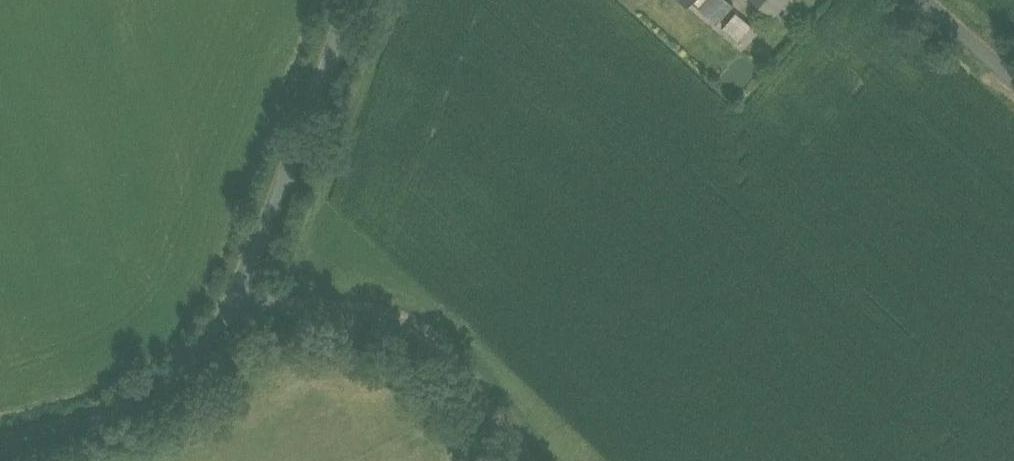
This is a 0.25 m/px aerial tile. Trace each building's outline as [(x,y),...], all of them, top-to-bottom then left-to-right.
[(707,6),(705,9),(722,24),(739,4),(734,0),(712,0),(707,6)] [(779,14),(790,0),(762,0),(779,14)] [(741,11),(727,28),(744,42),(758,25),(741,11)]
